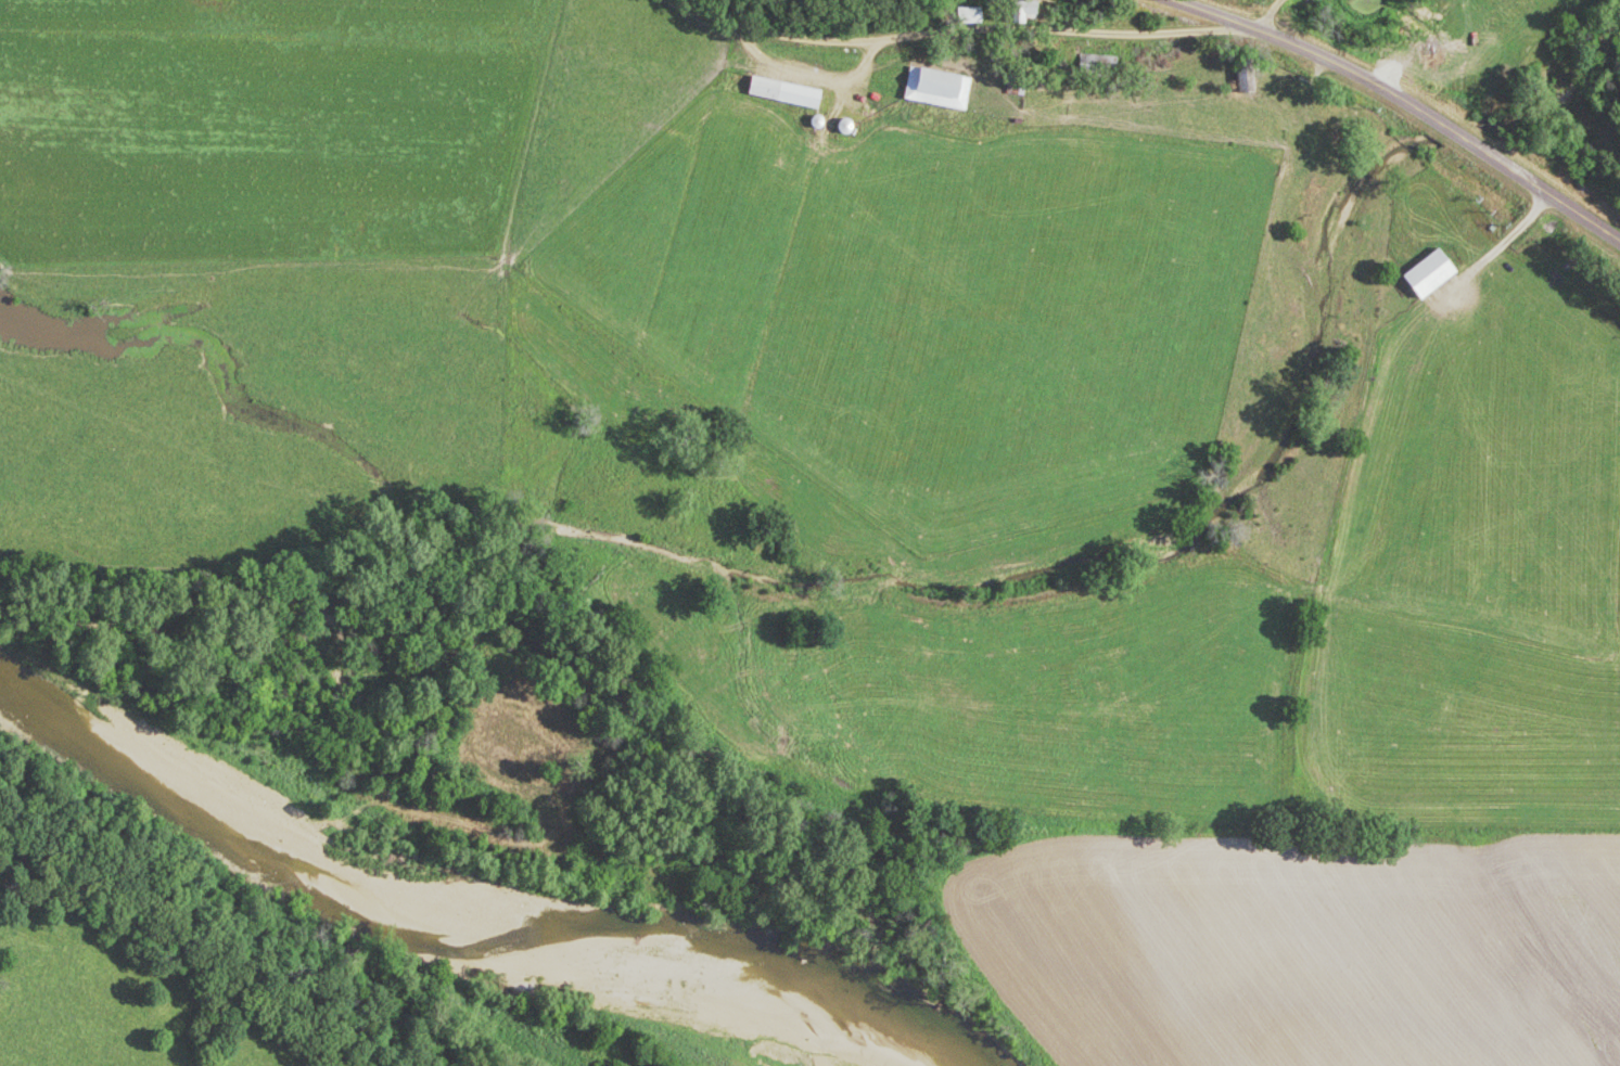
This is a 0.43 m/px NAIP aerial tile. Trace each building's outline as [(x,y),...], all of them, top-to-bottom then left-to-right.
[(1032,17),(1045,17),(1045,2),(1016,2),(1016,23),(1032,23),(1032,17)] [(1081,74),(1120,74),(1120,57),(1081,57),(1081,74)] [(1244,59),(1244,94),(1261,94),(1261,59),(1244,59)] [(907,101),(970,110),(975,77),(912,68),(907,101)] [(826,91),(755,77),(751,96),(822,110),(826,91)] [(1027,96),(1027,77),(1010,77),(1010,96),(1027,96)] [(1408,276),(1426,300),(1464,273),(1446,248),(1408,276)]
